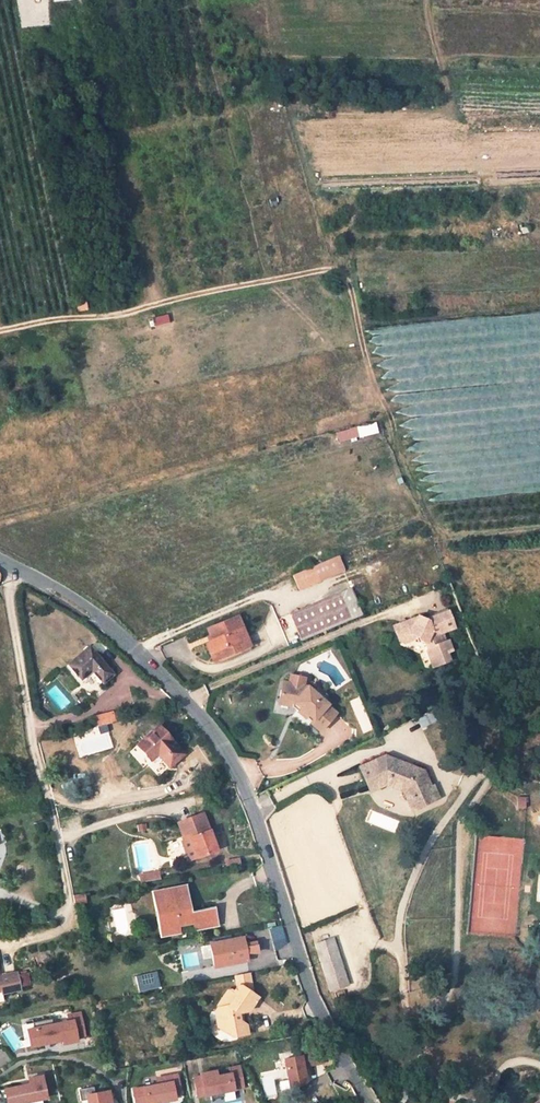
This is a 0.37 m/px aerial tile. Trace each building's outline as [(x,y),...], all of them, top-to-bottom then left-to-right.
[(81,301),(74,303),(75,311),(83,310),(81,301)] [(299,589),(344,570),(337,556),(293,575),(299,589)] [(362,616),(351,590),(290,615),(302,641),(362,616)] [(406,623),(398,626),(405,647),(416,643),(416,641),(420,639),(427,644),(429,643),(438,663),(451,658),(448,651),(455,648),(451,640),(445,643),(441,634),(458,627),(451,611),(435,619),(421,617),(420,625),(412,628),(406,623)] [(225,625),(238,619),(237,615),(223,621),(225,625)] [(250,646),(238,619),(225,625),(220,627),(219,623),(207,628),(210,634),(212,640),(210,641),(214,651),(220,649),(223,657),(250,646)] [(214,651),(210,641),(206,643),(214,661),(223,657),(220,649),(214,651)] [(68,664),(81,679),(91,670),(103,683),(113,674),(89,646),(68,664)] [(288,683),(304,686),(305,678),(290,675),(288,683)] [(282,682),(278,702),(293,704),(294,703),(299,708),(297,711),(305,718),(308,715),(313,720),(311,723),(320,732),(336,714),(327,705),(328,704),(308,687),(304,686),(288,683),(282,682)] [(293,704),(278,702),(278,704),(292,707),(297,711),(299,708),(294,703),(293,704)] [(95,727),(119,721),(116,711),(93,717),(95,727)] [(183,754),(159,726),(137,745),(150,760),(150,759),(157,753),(162,758),(169,766),(183,754)] [(157,753),(150,759),(154,763),(155,762),(158,761),(159,760),(162,758),(157,753)] [(367,782),(377,778),(381,787),(386,784),(404,791),(412,810),(438,798),(433,786),(431,786),(424,771),(385,755),(359,767),(367,782)] [(371,792),(381,787),(377,778),(367,782),(371,792)] [(202,813),(178,823),(184,838),(191,835),(198,854),(216,846),(202,813)] [(132,882),(149,879),(147,870),(130,873),(132,882)] [(186,885),(155,891),(159,910),(162,909),(164,917),(160,918),(164,936),(180,933),(179,926),(193,923),(194,931),(218,926),(214,907),(191,912),(188,912),(187,904),(189,904),(186,885)] [(159,910),(155,891),(151,892),(160,937),(164,936),(160,918),(164,917),(162,909),(159,910)] [(86,903),(84,893),(73,895),(75,905),(86,903)] [(179,926),(180,933),(194,931),(193,923),(179,926)] [(241,938),(211,944),(213,956),(216,956),(217,966),(246,960),(244,952),(243,945),(241,938)] [(330,940),(316,945),(331,989),(345,984),(330,940)] [(243,945),(244,952),(256,953),(254,943),(243,945)] [(156,972),(135,976),(139,991),(159,987),(156,972)] [(9,974),(12,992),(20,991),(19,987),(29,984),(27,974),(17,976),(17,973),(9,974)] [(249,991),(252,986),(249,973),(235,975),(237,986),(234,991),(231,990),(228,990),(217,1006),(217,1008),(215,1011),(216,1020),(220,1023),(222,1029),(225,1032),(233,1030),(240,1035),(248,1034),(246,1025),(240,1020),(239,1013),(249,1011),(258,997),(249,991)] [(1,991),(1,994),(12,992),(9,974),(0,976),(0,991),(1,991)] [(61,1038),(62,1045),(76,1042),(75,1036),(84,1034),(80,1013),(66,1016),(68,1022),(53,1025),(51,1019),(32,1023),(33,1029),(36,1046),(56,1042),(55,1039),(61,1038)] [(36,1046),(33,1029),(26,1031),(30,1048),(36,1046)] [(296,1051),(298,1057),(284,1059),(290,1090),(306,1082),(303,1067),(322,1064),(318,1047),(296,1051)] [(243,1088),(239,1066),(229,1068),(230,1074),(217,1076),(216,1071),(200,1074),(200,1076),(193,1078),(197,1097),(210,1094),(211,1100),(223,1097),(222,1092),(223,1092),(234,1090),(243,1088)] [(174,1095),(180,1094),(177,1075),(156,1079),(157,1085),(132,1089),(135,1102),(154,1102),(160,1102),(175,1099),(174,1095)] [(2,1089),(5,1102),(22,1102),(44,1098),(40,1076),(26,1079),(28,1087),(24,1087),(21,1086),(2,1089)] [(78,1090),(80,1101),(87,1100),(88,1102),(110,1102),(108,1091),(94,1093),(93,1087),(78,1090)] [(234,1090),(223,1092),(224,1101),(236,1099),(234,1090)]
